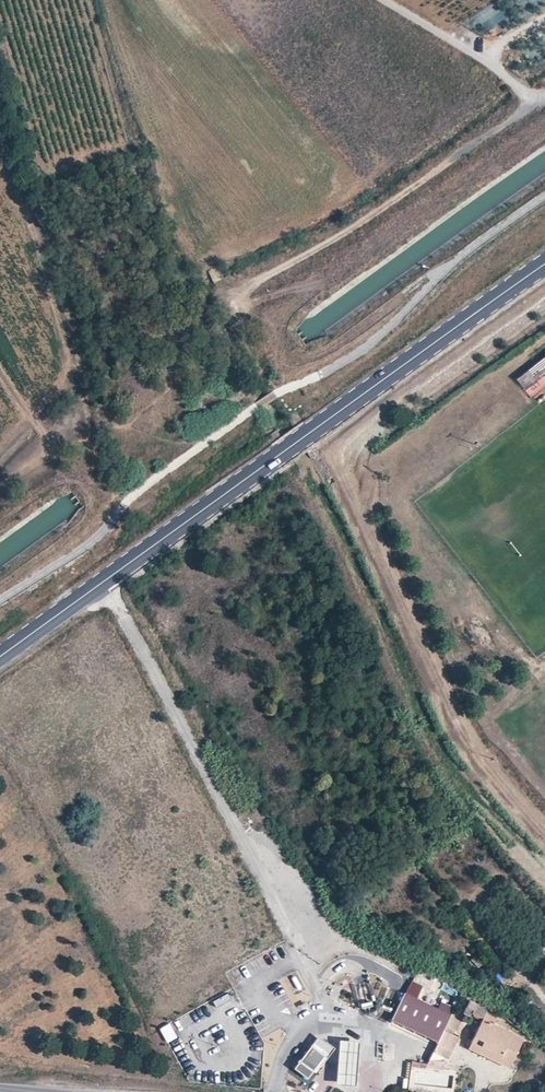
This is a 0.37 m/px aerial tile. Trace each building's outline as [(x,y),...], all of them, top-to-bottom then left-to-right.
[(513,381),(522,392),(527,388),(530,393),(538,386),(535,382),(544,374),(544,355),(513,381)] [(390,987),(378,1013),(437,1040),(450,1014),(390,987)] [(216,1008),(230,1000),(227,994),(213,1002),(216,1008)] [(481,1021),(487,1009),(470,1001),(464,1013),(481,1021)] [(483,1018),(468,1048),(508,1068),(523,1037),(483,1018)] [(159,1028),(166,1043),(177,1038),(170,1023),(159,1028)] [(318,1036),(311,1045),(327,1057),(334,1047),(318,1036)] [(339,1043),(336,1086),(355,1086),(357,1044),(339,1043)] [(311,1045),(299,1061),(315,1073),(327,1057),(311,1045)]
